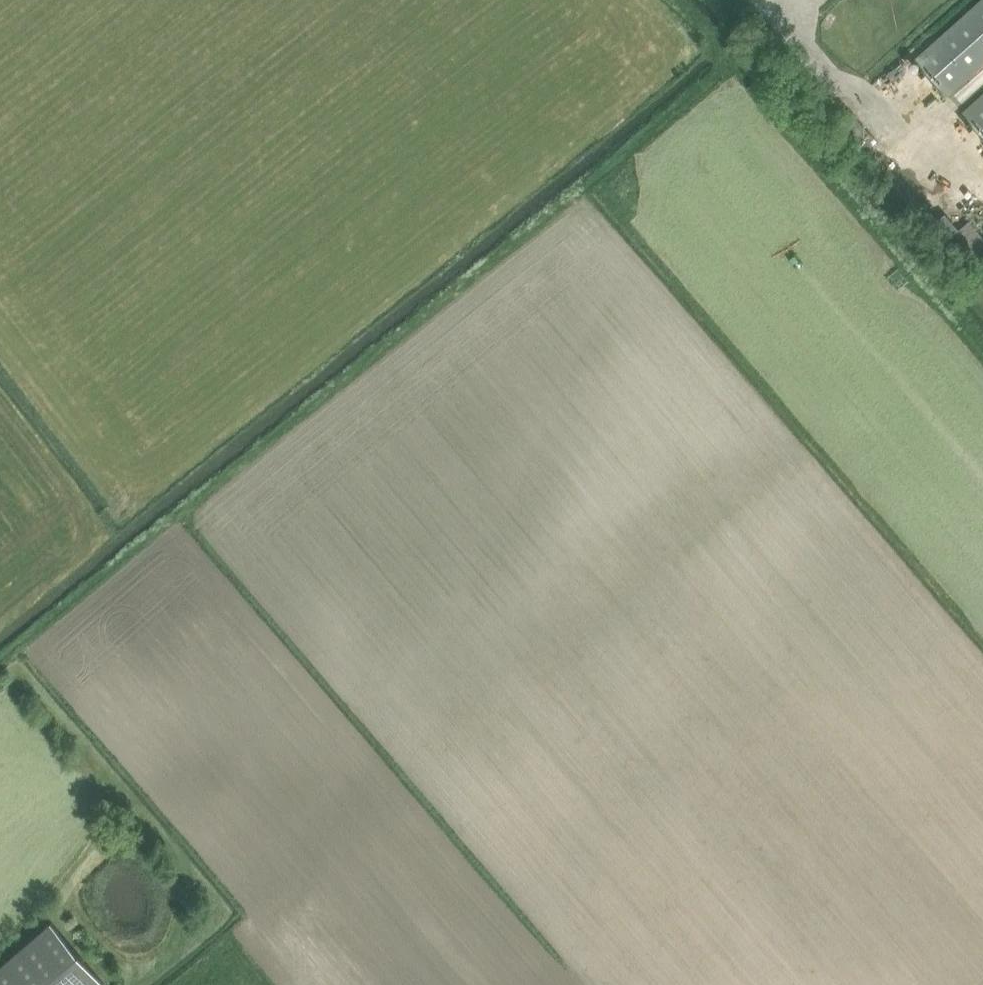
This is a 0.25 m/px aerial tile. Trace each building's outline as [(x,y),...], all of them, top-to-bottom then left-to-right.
[(915,57),(947,93),(982,61),(982,0),(979,0),(915,57)] [(963,111),(982,134),(982,93),(963,111)] [(103,980),(51,922),(0,967),(0,984),(98,984),(103,980)]
